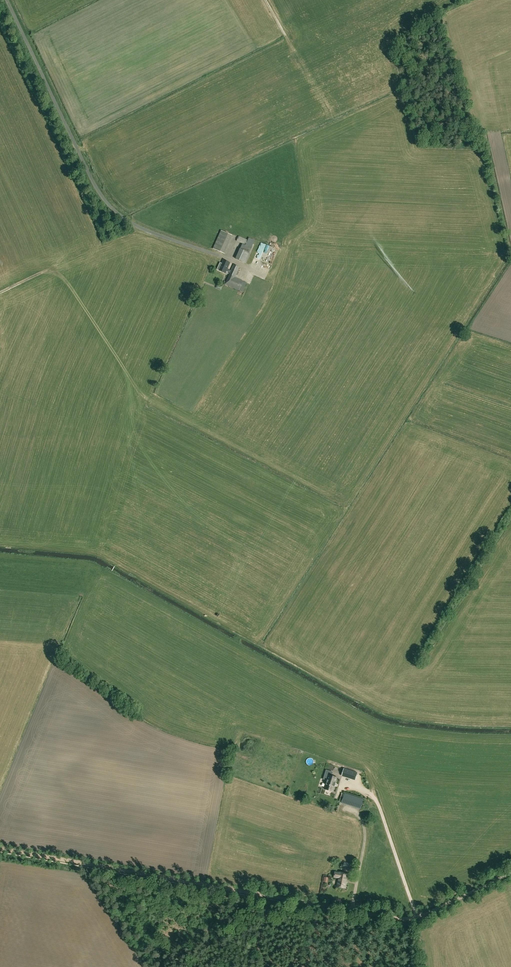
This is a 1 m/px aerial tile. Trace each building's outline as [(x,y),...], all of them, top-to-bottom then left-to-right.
[(212,249),(224,254),(232,235),(221,230),(212,249)] [(242,244),(240,249),(235,259),(244,263),(249,253),(251,248),(245,245),(247,240),(238,236),(236,241),(242,244)] [(230,273),(224,284),(238,290),(242,281),(234,278),(239,267),(233,265),(231,271),(227,269),(229,263),(223,260),(221,264),(219,263),(216,270),(225,274),(226,271),(230,273)] [(344,769),(342,775),(355,779),(357,773),(344,769)] [(337,777),(329,775),(327,779),(328,780),(325,789),(333,791),(337,777)] [(342,803),(361,809),(364,799),(345,794),(342,803)] [(345,888),(348,874),(339,872),(339,873),(335,872),(334,877),(338,878),(337,887),(345,888)]
